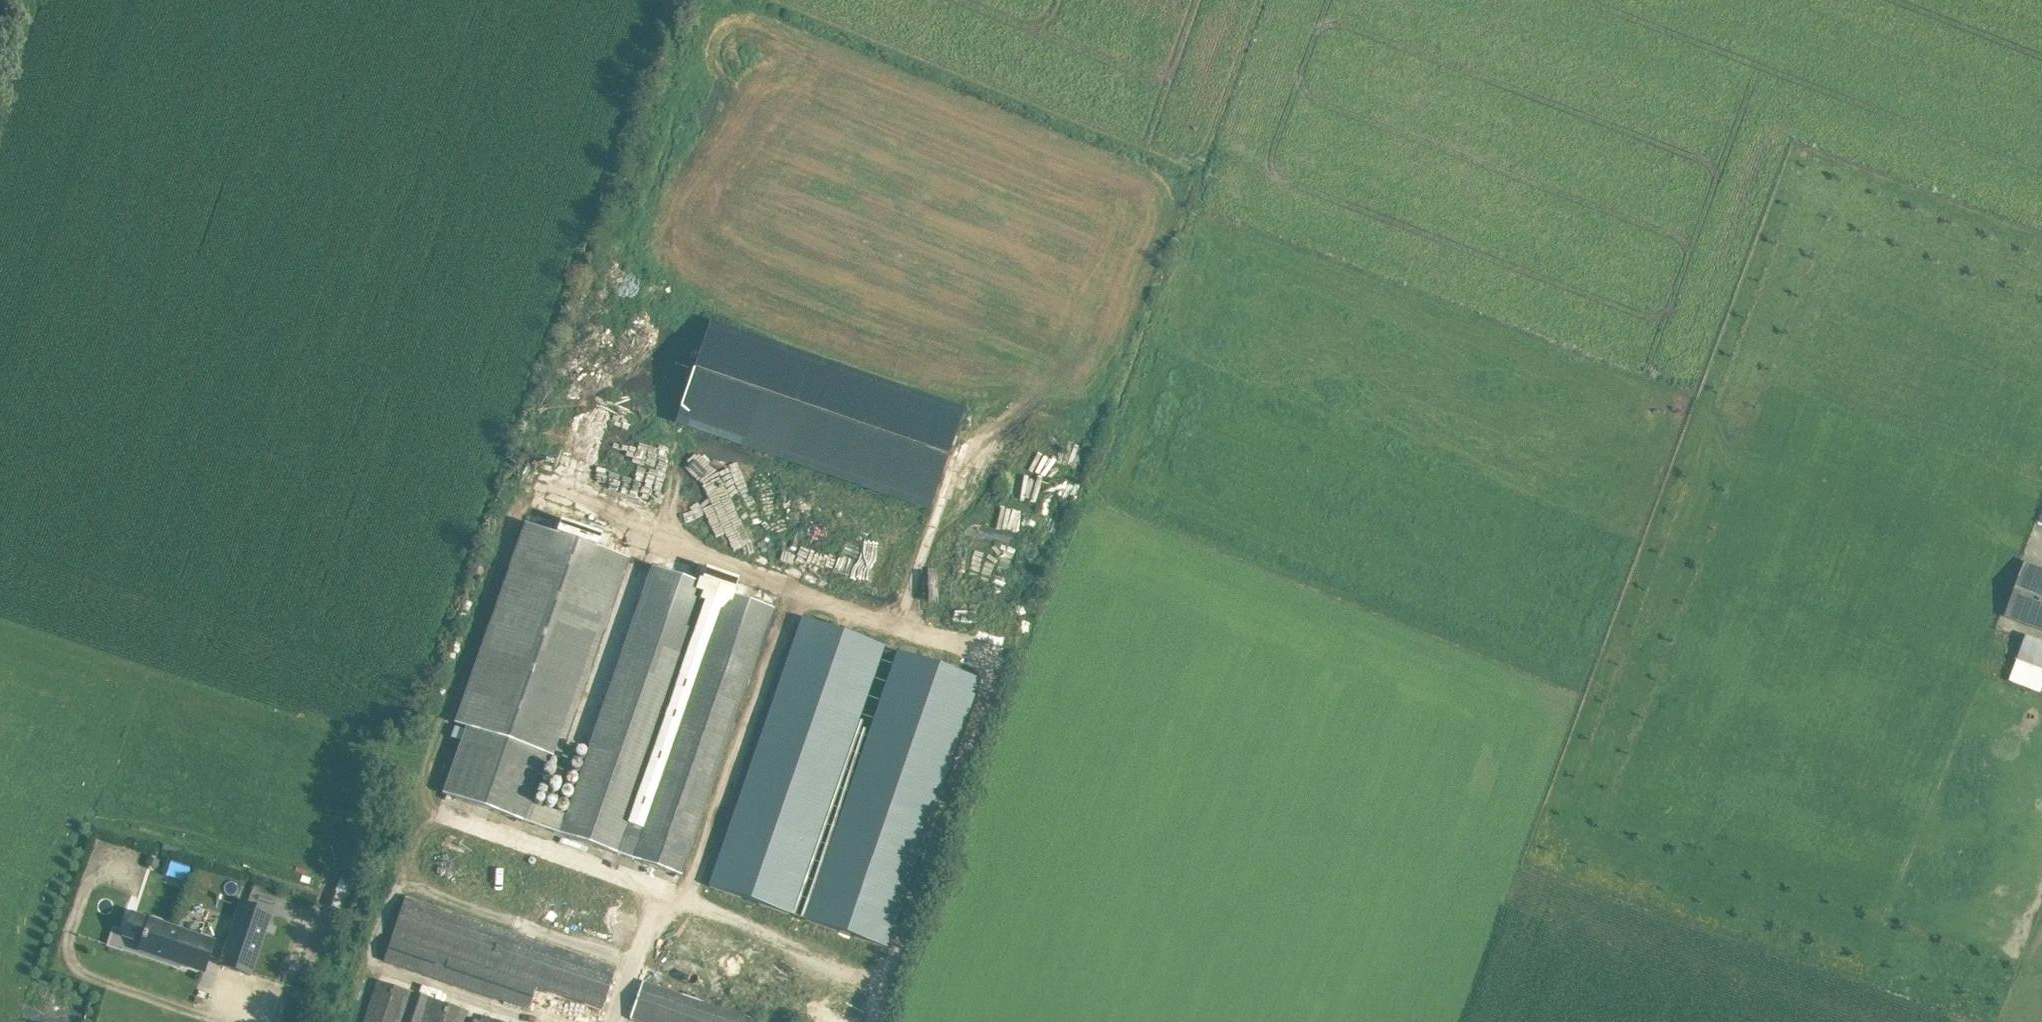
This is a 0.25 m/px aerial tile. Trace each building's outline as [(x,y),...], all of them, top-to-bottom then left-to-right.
[(709,324),(675,422),(930,510),(964,412),(709,324)] [(466,727),(443,794),(525,822),(559,833),(634,860),(676,876),(773,610),(737,598),(742,582),(700,567),(694,584),(651,569),(567,812),(547,806),(546,808),(532,803),(548,755),(560,759),(628,560),(524,524),(456,724),(466,727)] [(2027,563),(2007,618),(2041,631),(2041,569),(2027,563)] [(803,619),(710,886),(885,948),(978,679),(803,619)] [(2015,658),(2041,669),(2041,641),(2024,634),(2015,658)] [(527,912),(535,920),(553,903),(546,895),(527,912)] [(537,986),(603,1008),(616,968),(405,897),(383,962),(529,1010),(537,986)] [(241,903),(220,966),(250,976),(271,913),(241,903)] [(132,912),(121,944),(204,972),(214,940),(132,912)] [(430,998),(379,981),(365,1021),(422,1021),(430,998)] [(642,981),(630,1018),(642,1021),(766,1021),(642,981)] [(480,1020),(469,1017),(471,1011),(430,998),(422,1021),(479,1021),(480,1020)]
